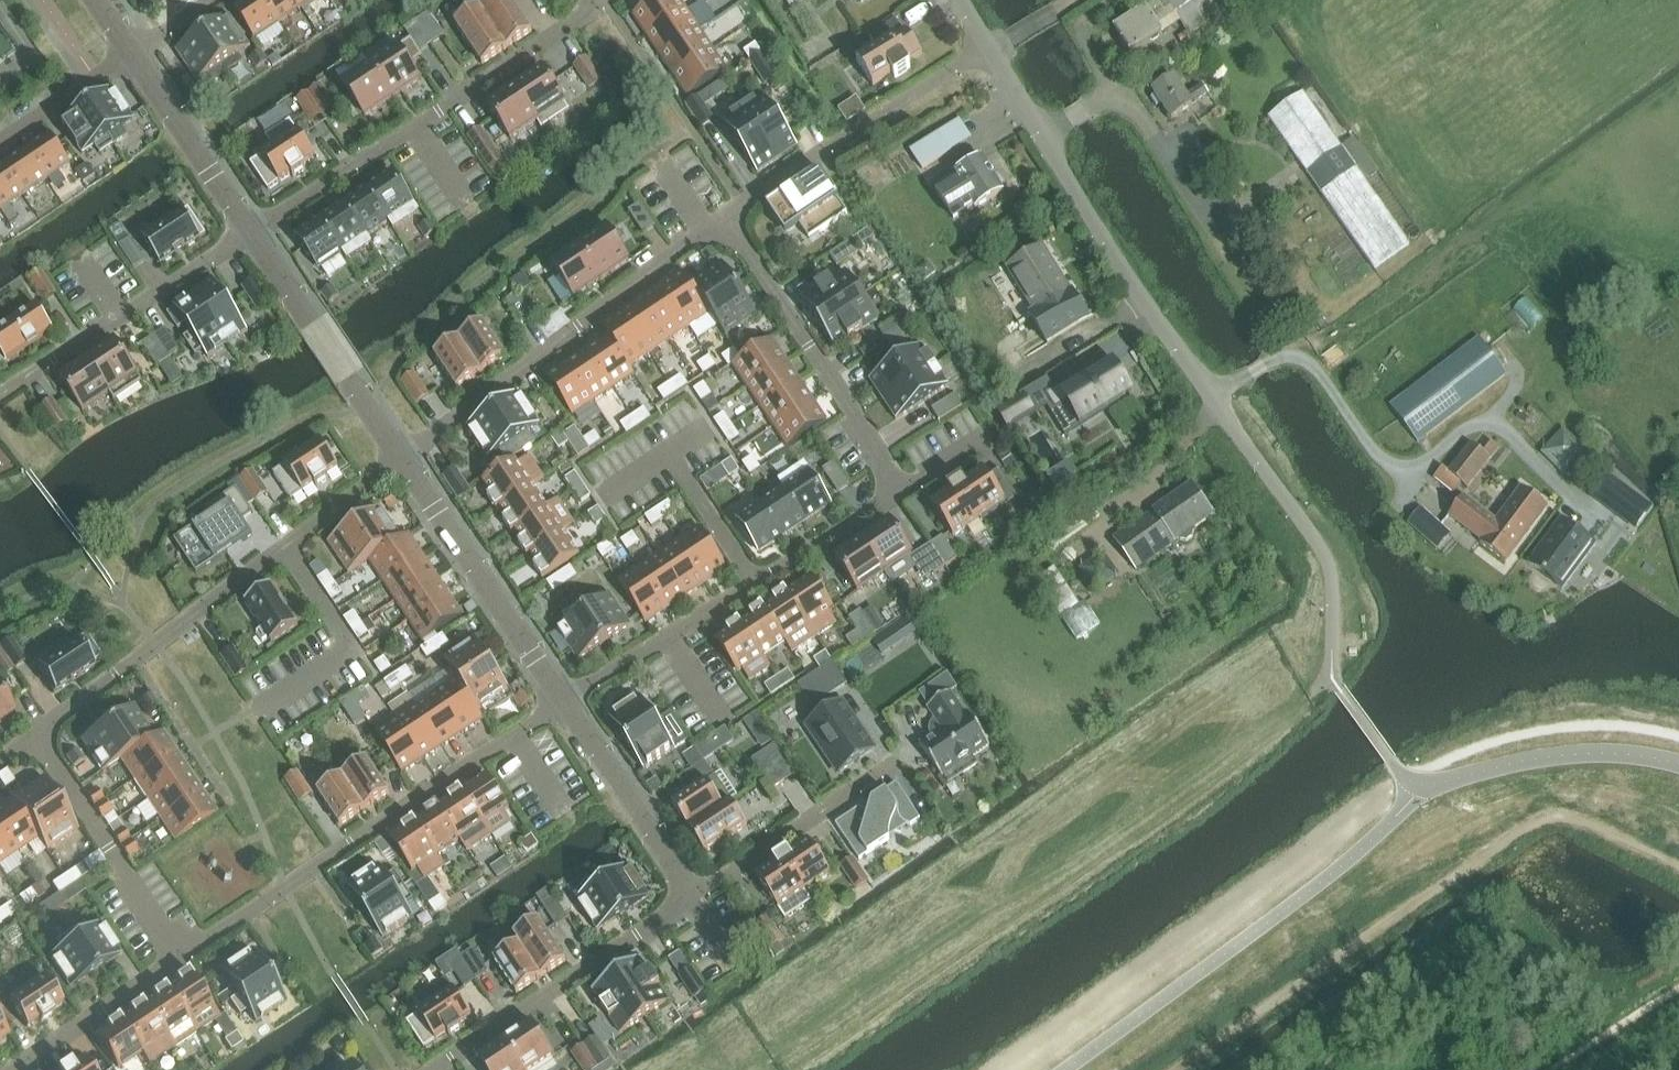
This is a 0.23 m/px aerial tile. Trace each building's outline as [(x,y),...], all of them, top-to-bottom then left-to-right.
[(263,0),(249,0),(236,9),(256,39),(279,24),(263,0)] [(296,0),(263,0),(279,24),(302,9),(296,0)] [(302,9),(315,0),(296,0),(302,9)] [(510,0),(491,0),(480,8),(508,50),(532,33),(510,0)] [(688,11),(680,0),(659,0),(634,17),(647,38),(688,11)] [(1191,38),(1247,0),(1165,0),(1191,38)] [(1157,2),(1114,30),(1130,55),(1163,34),(1155,22),(1166,15),(1157,2)] [(508,50),(480,8),(455,24),(476,56),(483,66),(508,50)] [(1110,10),(1104,15),(1109,22),(1115,18),(1110,10)] [(661,57),(701,31),(688,11),(647,38),(661,57)] [(428,14),(417,22),(432,45),(443,37),(428,14)] [(250,47),(230,16),(201,35),(222,67),(251,47),(250,47)] [(417,22),(405,30),(411,39),(420,53),(420,52),(432,45),(417,22)] [(908,64),(923,55),(906,30),(857,62),(874,87),(892,75),(895,79),(911,69),(908,64)] [(674,77),(714,50),(701,31),(661,57),(674,77)] [(222,67),(201,35),(173,54),(194,85),(222,67)] [(411,39),(370,67),(393,100),(420,82),(410,66),(423,57),(420,52),(420,53),(411,39)] [(756,44),(744,52),(751,62),(762,54),(756,44)] [(688,98),(728,71),(714,50),(674,77),(688,98)] [(269,61),(262,51),(250,59),(257,69),(269,61)] [(277,54),(268,60),(269,61),(273,67),(282,61),(277,54)] [(778,77),(762,54),(751,62),(766,84),(778,77)] [(601,81),(586,58),(574,66),(590,89),(601,81)] [(370,67),(343,85),(366,118),(393,100),(370,67)] [(566,104),(543,70),(516,88),(538,122),(537,122),(542,130),(570,111),(565,104),(566,104)] [(1202,86),(1186,96),(1174,79),(1153,93),(1171,121),(1192,107),(1192,105),(1207,95),(1202,86)] [(321,86),(309,93),(325,116),(336,108),(321,86)] [(538,122),(516,88),(489,106),(511,140),(537,122),(538,122)] [(135,120),(114,89),(88,106),(114,145),(115,145),(110,137),(135,120)] [(209,101),(203,91),(191,99),(197,109),(209,101)] [(309,93),(298,101),(313,124),(325,116),(309,93)] [(1302,94),(1267,119),(1374,270),(1409,245),(1302,94)] [(798,148),(763,95),(743,108),(778,161),(798,148)] [(713,119),(698,97),(686,105),(702,127),(713,119)] [(857,98),(839,110),(848,124),(866,112),(857,98)] [(114,145),(88,106),(62,124),(83,155),(95,147),(100,155),(114,145)] [(778,161),(743,108),(723,122),(758,175),(778,161)] [(316,159),(291,121),(266,138),(273,149),(251,164),(269,191),(292,175),(294,179),(307,170),(304,167),(316,159)] [(503,163),(480,129),(469,137),(491,170),(503,163)] [(923,170),(952,152),(941,133),(911,152),(923,170)] [(71,165),(51,134),(26,151),(47,181),(71,165)] [(47,181),(26,151),(3,166),(23,197),(47,181)] [(956,178),(933,191),(953,221),(974,208),(976,210),(1004,193),(1003,192),(1002,190),(1004,184),(1000,178),(994,177),(982,158),(954,176),(956,178)] [(96,177),(88,165),(77,173),(84,185),(96,177)] [(3,166),(0,168),(0,212),(23,197),(3,166)] [(848,215),(838,201),(840,200),(821,171),(767,207),(786,235),(800,226),(809,240),(848,215)] [(418,213),(392,173),(368,189),(390,222),(389,223),(394,229),(418,213)] [(390,222),(368,189),(345,204),(367,237),(368,237),(389,223),(390,222)] [(367,237),(345,204),(321,219),(344,253),(343,253),(347,260),(372,243),(368,237),(367,237)] [(655,227),(640,204),(629,212),(644,234),(655,227)] [(186,249),(207,235),(189,209),(143,239),(161,266),(176,256),(187,249),(186,249)] [(344,253),(321,219),(297,235),(320,269),(343,253),(344,253)] [(437,231),(431,221),(419,229),(425,239),(437,231)] [(607,229),(580,247),(602,281),(630,263),(607,229)] [(868,230),(852,240),(858,249),(874,238),(868,230)] [(146,262),(131,239),(119,247),(134,269),(146,262)] [(852,240),(829,255),(830,256),(837,267),(860,253),(858,249),(852,240)] [(560,276),(549,284),(564,306),(575,299),(602,281),(580,247),(553,265),(560,276)] [(1071,295),(1042,249),(1008,270),(1037,316),(1071,295)] [(714,261),(708,251),(696,259),(702,269),(714,261)] [(738,286),(722,263),(691,284),(706,308),(738,286)] [(924,280),(934,272),(930,267),(923,266),(917,270),(924,280)] [(57,295),(49,283),(42,272),(30,280),(45,303),(57,295)] [(819,325),(862,297),(845,272),(831,282),(830,281),(815,290),(816,291),(802,300),(819,325)] [(710,313),(706,308),(691,284),(683,273),(662,287),(689,327),(710,313)] [(249,332),(213,279),(193,292),(229,345),(249,332)] [(340,296),(333,286),(322,294),(328,304),(340,296)] [(758,316),(738,286),(706,308),(710,313),(726,337),(727,337),(726,337),(757,316),(758,316)] [(689,327),(662,287),(642,300),(669,340),(689,327)] [(229,345),(193,292),(173,306),(192,335),(185,340),(196,356),(204,351),(209,359),(229,345)] [(533,317),(518,294),(506,302),(521,325),(533,317)] [(863,331),(878,321),(862,297),(819,325),(835,349),(849,340),(849,341),(864,331),(863,331)] [(669,340),(642,300),(622,313),(649,353),(669,340)] [(951,313),(949,300),(941,301),(942,314),(951,313)] [(48,337),(40,325),(45,321),(36,308),(30,312),(30,311),(0,331),(0,368),(0,369),(48,337)] [(649,353),(622,313),(602,327),(608,335),(607,336),(634,377),(635,376),(629,367),(649,353)] [(902,315),(879,330),(888,343),(910,327),(902,315)] [(507,357),(484,323),(459,339),(482,374),(507,357)] [(910,327),(888,343),(895,353),(918,338),(910,327)] [(166,329),(154,337),(169,359),(181,352),(166,329)] [(634,377),(607,336),(587,349),(614,390),(634,377)] [(154,337),(142,345),(157,367),(169,359),(154,337)] [(482,374),(459,339),(434,356),(457,390),(482,374)] [(1479,339),(1390,407),(1417,443),(1507,375),(1479,339)] [(747,388),(787,361),(774,340),(733,367),(747,388)] [(143,383),(116,343),(88,361),(116,402),(143,383)] [(883,401),(936,365),(923,345),(870,381),(883,401)] [(614,390),(587,349),(567,363),(594,403),(614,390)] [(741,359),(734,349),(722,357),(729,367),(741,359)] [(717,367),(709,357),(698,365),(705,375),(717,367)] [(116,402),(88,361),(61,379),(83,413),(110,395),(115,402),(116,402)] [(760,407),(801,381),(787,361),(747,388),(760,407)] [(1085,371),(1046,395),(1056,411),(1069,403),(1082,424),(1120,400),(1121,401),(1133,393),(1132,391),(1130,392),(1119,375),(1116,377),(1110,366),(1115,363),(1113,361),(1089,376),(1085,371)] [(594,403),(567,363),(547,376),(574,416),(594,403)] [(896,421),(949,385),(936,365),(883,401),(896,421)] [(429,396),(414,374),(402,382),(418,404),(429,396)] [(689,386),(682,376),(670,384),(677,394),(689,386)] [(774,427),(814,400),(801,381),(760,407),(774,427)] [(677,394),(670,384),(658,392),(665,402),(677,394)] [(712,396),(704,384),(694,391),(702,402),(712,396)] [(540,424),(519,393),(493,411),(521,453),(536,443),(528,432),(540,424)] [(940,421),(963,407),(955,395),(932,410),(940,421)] [(1024,398),(1000,412),(1009,427),(1032,412),(1024,398)] [(787,447),(827,421),(814,400),(774,427),(787,447)] [(68,423),(53,401),(41,408),(56,431),(68,423)] [(651,419),(645,409),(633,417),(640,427),(651,419)] [(521,453),(493,411),(467,428),(488,459),(500,451),(507,462),(521,453)] [(732,426),(724,414),(714,421),(722,433),(732,426)] [(640,427),(633,417),(621,425),(628,435),(640,427)] [(740,438),(732,426),(722,433),(730,444),(740,438)] [(591,450),(584,440),(575,427),(564,435),(569,443),(579,458),(591,450)] [(611,427),(604,431),(608,437),(614,433),(611,427)] [(569,443),(564,435),(561,431),(551,438),(559,450),(569,443)] [(602,442),(596,432),(584,440),(591,450),(602,442)] [(1434,478),(1454,494),(1461,484),(1468,489),(1500,449),(1482,435),(1473,446),(1470,444),(1448,472),(1443,468),(1434,478)] [(327,477),(338,469),(339,469),(321,442),(274,474),(292,500),(315,485),(317,488),(330,480),(327,477)] [(761,469),(753,457),(743,464),(751,476),(761,469)] [(534,486),(545,479),(531,459),(520,466),(517,461),(483,484),(491,495),(488,497),(496,510),(533,485),(534,486)] [(740,471),(732,459),(722,466),(730,478),(740,471)] [(850,485),(835,462),(823,470),(838,493),(850,485)] [(831,506),(804,466),(780,482),(807,522),(831,506)] [(471,492),(456,469),(444,477),(459,500),(471,492)] [(1006,503),(984,470),(965,483),(963,480),(956,485),(979,520),(1006,503)] [(268,494),(253,471),(241,479),(256,502),(268,494)] [(583,485),(576,473),(566,480),(573,491),(583,485)] [(807,522),(780,482),(757,497),(784,537),(807,522)] [(1193,531),(1215,516),(1192,484),(1113,539),(1136,571),(1179,540),(1180,543),(1187,543),(1193,539),(1194,532),(1193,531)] [(511,533),(548,508),(548,507),(534,486),(533,485),(496,510),(500,508),(507,518),(503,521),(511,533)] [(591,497),(583,485),(573,491),(581,503),(591,497)] [(979,520),(956,485),(948,490),(951,493),(932,505),(954,537),(979,520)] [(1620,486),(1607,504),(1624,517),(1638,499),(1635,497),(1620,486)] [(253,537),(243,521),(254,514),(237,488),(205,508),(212,518),(182,537),(193,553),(186,558),(197,574),(253,537)] [(1481,541),(1480,544),(1505,563),(1547,507),(1522,488),(1495,523),(1463,499),(1449,517),(1481,541)] [(400,504),(392,492),(382,499),(390,510),(400,504)] [(784,537),(757,497),(733,513),(760,553),(784,537)] [(564,532),(575,525),(559,500),(548,507),(548,508),(511,533),(512,533),(515,531),(522,542),(519,544),(527,556),(564,531),(564,532)] [(676,512),(669,502),(658,509),(664,520),(676,512)] [(1052,551),(1101,517),(1090,502),(1042,536),(1052,551)] [(402,539),(381,508),(382,508),(354,526),(375,557),(403,539),(402,539)] [(607,520),(599,508),(589,514),(597,526),(607,520)] [(664,520),(658,509),(646,517),(652,527),(664,520)] [(1417,513),(1408,523),(1428,541),(1438,550),(1451,535),(1441,526),(1428,514),(1424,518),(1417,513)] [(1561,520),(1529,564),(1562,589),(1595,545),(1561,520)] [(912,556),(890,522),(863,540),(885,574),(912,556)] [(375,557),(354,526),(328,543),(328,544),(329,543),(349,574),(349,575),(369,561),(375,557)] [(727,569),(700,529),(679,543),(706,583),(727,569)] [(543,580),(580,555),(564,532),(564,531),(527,556),(530,554),(537,565),(534,567),(543,580)] [(383,582),(423,555),(409,534),(403,539),(375,557),(369,561),(383,582)] [(640,544),(633,534),(621,542),(628,552),(640,544)] [(943,537),(931,545),(946,567),(958,559),(943,537)] [(885,574),(863,540),(836,558),(858,592),(885,574)] [(616,552),(609,542),(597,550),(604,560),(616,552)] [(706,583),(679,543),(660,556),(686,596),(706,583)] [(931,545),(919,552),(935,575),(946,567),(931,545)] [(396,601),(436,575),(423,555),(383,582),(396,601)] [(686,596),(660,556),(640,569),(667,609),(686,596)] [(578,577),(571,567),(559,575),(566,585),(578,577)] [(1055,567),(1036,579),(1061,618),(1080,606),(1055,567)] [(667,609),(640,569),(619,582),(646,623),(667,609)] [(335,584),(328,573),(318,580),(325,590),(335,584)] [(409,621),(449,594),(436,575),(396,601),(409,621)] [(566,585),(559,575),(547,583),(554,593),(566,585)] [(833,611),(811,577),(787,592),(785,589),(785,590),(817,638),(837,624),(830,613),(833,611)] [(343,595),(335,584),(325,590),(333,602),(343,595)] [(357,585),(349,590),(356,600),(363,595),(357,585)] [(299,627),(289,612),(282,601),(272,586),(245,604),(272,644),(299,627)] [(817,638),(785,590),(772,598),(775,601),(764,608),(762,605),(786,642),(786,643),(793,654),(817,638)] [(423,642),(463,615),(449,594),(409,621),(423,642)] [(631,626),(611,595),(611,594),(585,612),(606,643),(632,626),(631,626)] [(606,643),(585,612),(580,604),(563,616),(568,623),(557,630),(558,630),(579,661),(578,661),(578,662),(606,643)] [(786,642),(762,605),(749,613),(752,616),(741,623),(739,620),(738,620),(763,658),(764,657),(786,643),(786,642)] [(876,633),(861,611),(849,619),(858,631),(864,641),(876,633)] [(352,630),(362,624),(354,612),(344,619),(352,630)] [(871,639),(882,657),(915,635),(916,634),(905,616),(903,618),(871,639)] [(763,658),(738,620),(726,629),(729,632),(717,640),(739,674),(743,671),(750,682),(771,668),(764,657),(763,658)] [(369,634),(362,624),(352,630),(359,641),(369,634)] [(864,641),(858,631),(846,639),(853,649),(864,641)] [(450,645),(443,635),(432,642),(439,652),(450,645)] [(493,665),(475,638),(475,639),(444,659),(458,680),(462,686),(493,665)] [(0,646),(0,648),(14,669),(26,662),(10,639),(0,646)] [(80,677),(95,667),(77,641),(37,667),(54,694),(69,684),(70,684),(80,678),(80,677)] [(439,652),(432,642),(421,649),(428,660),(439,652)] [(234,646),(220,655),(236,679),(249,670),(234,646)] [(14,669),(0,648),(0,674),(2,677),(14,669)] [(821,670),(833,662),(826,652),(814,660),(821,670)] [(392,669),(385,658),(375,665),(382,676),(392,669)] [(848,685),(833,662),(821,670),(798,686),(813,708),(848,685)] [(516,699),(493,665),(462,686),(484,720),(485,720),(484,719),(515,699),(516,699)] [(402,685),(414,678),(407,668),(395,675),(402,685)] [(789,670),(777,678),(784,688),(795,680),(789,670)] [(402,685),(395,675),(385,682),(392,692),(402,685)] [(772,696),(784,688),(777,678),(765,686),(772,696)] [(484,720),(462,686),(458,680),(436,694),(463,734),(484,720)] [(364,688),(352,696),(359,706),(370,698),(364,688)] [(533,702),(527,692),(515,700),(521,710),(533,702)] [(0,693),(0,724),(14,714),(0,693)] [(158,703),(151,694),(139,701),(146,711),(158,703)] [(463,734),(436,694),(417,707),(443,747),(463,734)] [(367,718),(359,706),(352,696),(340,704),(355,726),(367,718)] [(641,697),(609,717),(626,743),(658,722),(641,697)] [(874,752),(861,732),(858,734),(849,721),(852,719),(841,702),(807,725),(819,742),(828,736),(836,749),(828,755),(840,774),(854,765),(853,762),(859,758),(860,761),(874,752)] [(154,737),(134,706),(134,705),(107,723),(128,755),(162,732),(155,737),(155,736),(154,737)] [(443,747),(417,707),(397,720),(424,760),(443,747)] [(977,730),(975,732),(961,710),(937,725),(946,738),(943,740),(941,750),(943,753),(930,762),(952,795),(969,783),(974,791),(987,782),(983,774),(1000,763),(977,730)] [(658,722),(626,743),(644,770),(676,749),(690,740),(671,713),(665,717),(658,722)] [(424,760),(397,720),(377,734),(403,774),(424,760)] [(128,755),(107,723),(80,741),(81,741),(102,772),(122,759),(128,755)] [(704,762),(731,744),(722,730),(716,734),(695,748),(704,762)] [(136,780),(176,753),(162,732),(128,755),(122,759),(136,780)] [(85,759),(78,749),(66,757),(73,767),(85,759)] [(788,764),(781,752),(757,768),(765,780),(788,764)] [(149,800),(189,773),(176,753),(136,780),(149,800)] [(390,794),(367,759),(342,776),(365,811),(390,794)] [(772,791),(796,775),(788,764),(765,780),(772,791)] [(7,771),(0,776),(0,781),(5,789),(15,783),(7,771)] [(313,795),(298,772),(286,780),(301,803),(313,795)] [(162,820),(202,793),(189,773),(149,800),(162,820)] [(365,811),(342,776),(317,792),(340,827),(365,811)] [(508,809),(486,776),(462,791),(492,836),(512,823),(504,812),(508,809)] [(61,805),(43,777),(43,778),(12,799),(12,798),(12,799),(30,826),(61,805)] [(657,781),(649,786),(654,795),(663,789),(657,781)] [(723,807),(707,782),(672,805),(689,830),(731,802),(723,807)] [(890,835),(894,821),(911,826),(921,820),(897,784),(872,801),(867,819),(858,817),(855,812),(836,825),(860,860),(890,840),(890,835)] [(492,836),(462,791),(460,788),(447,796),(450,800),(439,807),(437,803),(437,804),(469,852),(492,836)] [(95,807),(105,801),(96,789),(87,795),(95,807)] [(175,840),(216,813),(202,793),(162,820),(175,840)] [(30,826),(12,799),(0,807),(0,827),(18,853),(39,839),(30,826)] [(112,812),(105,801),(95,807),(102,819),(112,812)] [(705,854),(747,826),(731,802),(689,830),(705,854)] [(469,852),(437,804),(424,812),(426,815),(416,822),(414,819),(413,819),(445,867),(446,867),(439,856),(461,841),(468,852),(469,852)] [(79,831),(61,805),(30,826),(39,839),(47,852),(48,852),(47,851),(78,831),(79,831)] [(445,867),(413,819),(401,827),(403,830),(392,838),(414,872),(418,870),(425,881),(445,867)] [(0,827),(0,865),(18,853),(0,827)] [(121,847),(131,840),(123,828),(113,835),(121,847)] [(539,846),(532,836),(521,844),(527,854),(539,846)] [(138,852),(131,840),(121,847),(129,858),(138,852)] [(831,875),(809,842),(791,855),(788,852),(781,857),(812,903),(805,892),(831,875)] [(812,903),(781,857),(773,862),(776,865),(757,877),(786,920),(812,903)] [(868,882),(853,859),(842,867),(857,890),(868,882)] [(84,863),(75,869),(81,878),(90,872),(84,863)] [(366,912),(405,886),(395,872),(388,878),(379,865),(348,886),(366,912)] [(650,897),(629,866),(617,874),(612,866),(598,876),(624,915),(650,897)] [(75,869),(64,877),(70,887),(80,881),(82,879),(81,878),(75,869)] [(624,915),(598,876),(584,885),(589,893),(576,901),(597,932),(624,915)] [(64,877),(52,885),(59,894),(60,893),(70,887),(64,877)] [(415,918),(406,905),(414,900),(405,886),(366,912),(383,939),(415,918)] [(37,900),(31,890),(19,898),(26,908),(37,900)] [(49,901),(48,901),(55,911),(67,903),(60,893),(59,894),(49,901)] [(448,907),(441,897),(429,905),(436,915),(448,907)] [(569,919),(553,897),(542,905),(557,927),(569,919)] [(48,901),(37,909),(43,919),(55,911),(48,901)] [(11,904),(0,911),(0,912),(6,921),(17,913),(18,913),(11,904)] [(783,940),(768,918),(756,926),(771,948),(783,940)] [(567,962),(538,920),(514,936),(519,944),(542,978),(567,962)] [(122,954),(101,923),(89,931),(83,924),(70,933),(96,972),(122,954)] [(96,972),(70,933),(56,942),(61,950),(48,958),(69,990),(96,972)] [(377,940),(366,947),(373,958),(384,950),(377,940)] [(542,978),(519,944),(494,960),(517,995),(542,978)] [(270,977),(252,950),(220,971),(237,996),(230,1001),(231,1003),(270,977)] [(489,973),(474,950),(462,958),(477,981),(489,973)] [(661,986),(651,971),(650,972),(637,952),(619,964),(623,970),(617,974),(645,1017),(670,1001),(660,986),(661,986)] [(477,981),(462,958),(450,965),(465,988),(477,981)] [(707,991),(692,969),(680,976),(695,999),(707,991)] [(220,1018),(188,970),(175,978),(177,982),(167,989),(197,1033),(220,1018)] [(645,1017),(617,974),(592,991),(601,1005),(600,1005),(610,1019),(611,1019),(620,1034),(645,1017)] [(287,1003),(270,977),(231,1003),(240,1016),(247,1011),(256,1023),(287,1003)] [(63,1005),(45,978),(9,1002),(26,1029),(38,1021),(40,1024),(53,1016),(51,1012),(63,1005)] [(197,1033),(167,989),(165,985),(152,994),(154,997),(144,1004),(174,1049),(197,1033)] [(460,1025),(472,1017),(454,991),(407,1022),(425,1049),(448,1034),(450,1037),(463,1028),(460,1025)] [(174,1049),(144,1004),(142,1001),(129,1009),(131,1013),(121,1019),(143,1053),(151,1064),(174,1049)] [(143,1053),(121,1019),(119,1016),(106,1025),(108,1028),(96,1036),(119,1069),(143,1053)] [(0,1019),(0,1040),(10,1033),(0,1019)] [(532,1022),(506,1040),(525,1069),(544,1069),(555,1063),(552,1059),(555,1057),(532,1022)] [(236,1033),(224,1041),(231,1051),(243,1043),(236,1033)] [(611,1060),(596,1038),(584,1046),(599,1068),(611,1060)] [(506,1040),(477,1059),(478,1060),(479,1059),(486,1069),(525,1069),(506,1040)] [(584,1046),(572,1053),(583,1069),(597,1069),(599,1068),(584,1046)] [(84,1060),(73,1068),(71,1064),(62,1069),(91,1069),(84,1060)]
